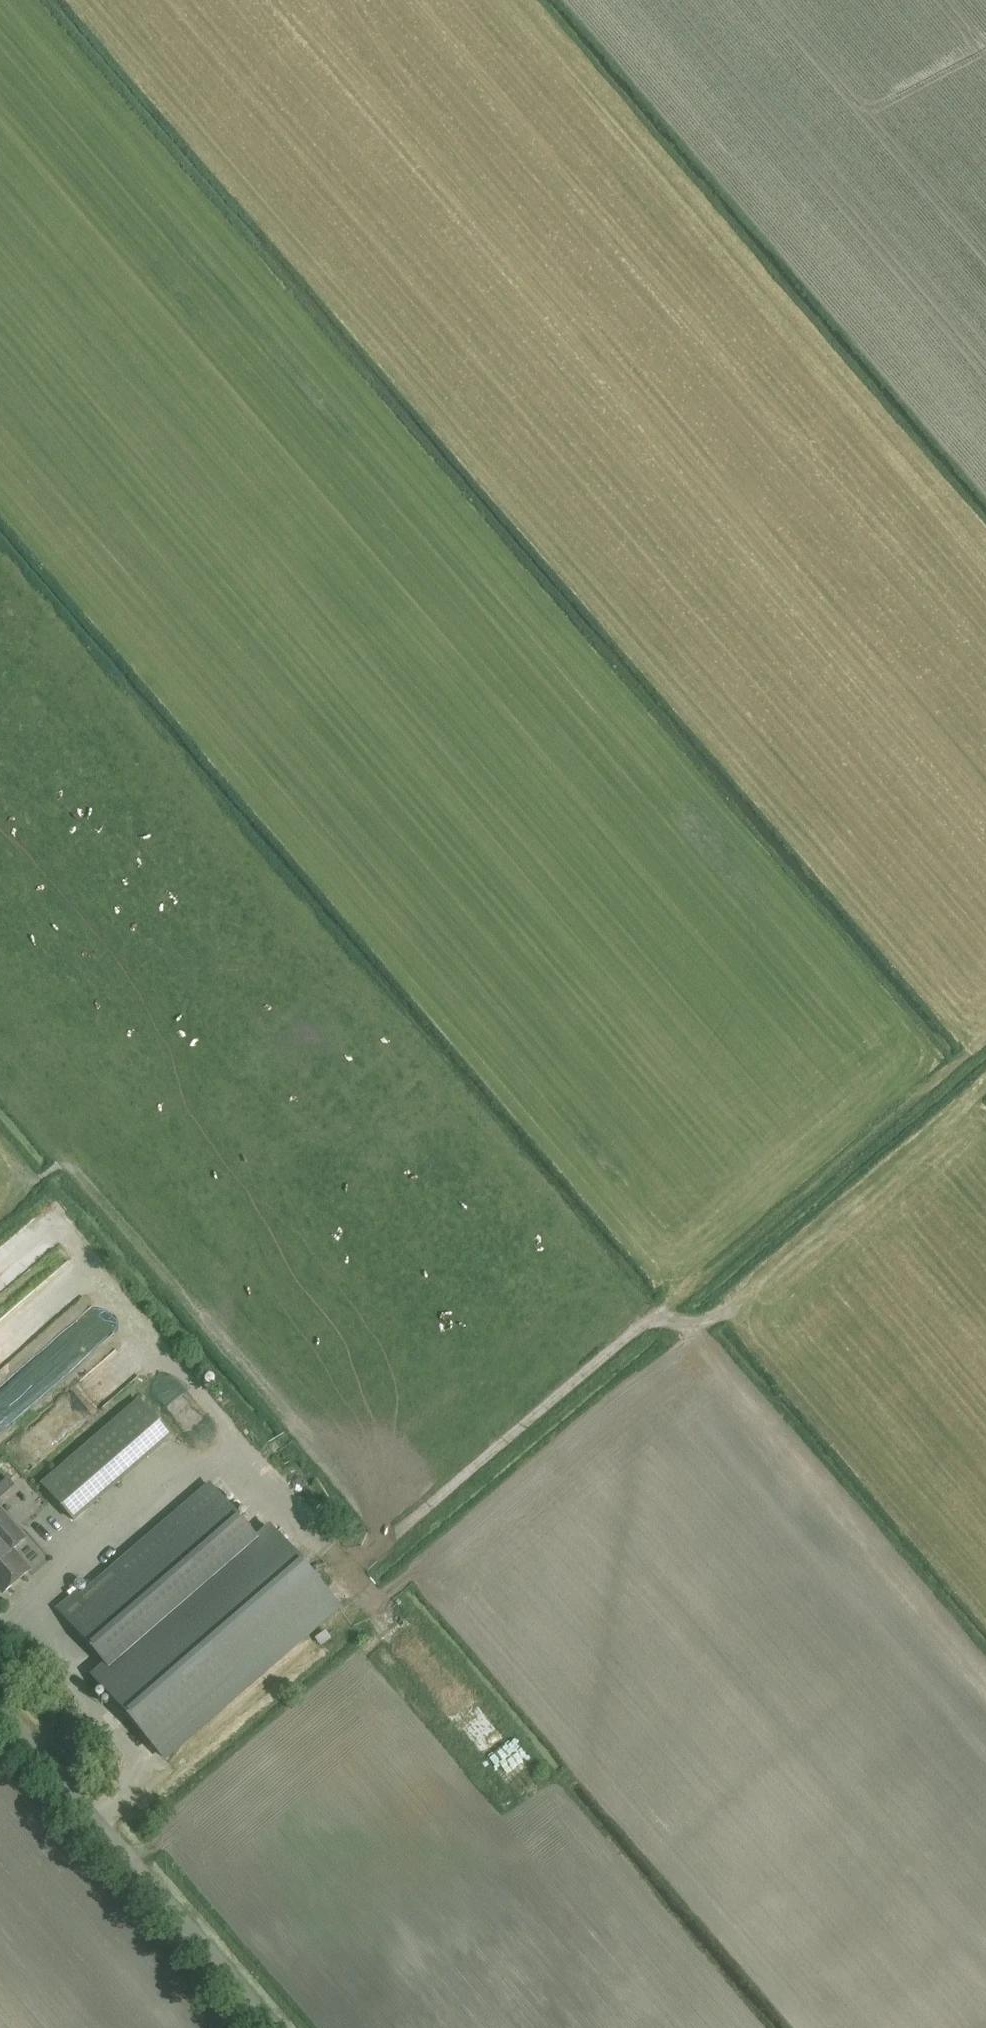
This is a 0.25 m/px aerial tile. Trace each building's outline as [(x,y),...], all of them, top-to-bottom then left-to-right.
[(171,1437),(140,1401),(43,1485),(74,1521),(171,1437)] [(58,1609),(106,1664),(92,1676),(163,1757),(338,1606),(269,1527),(256,1539),(209,1485),(80,1597),(77,1593),(58,1609)] [(0,1510),(0,1589),(4,1593),(30,1570),(12,1550),(25,1539),(0,1510)] [(387,1590),(391,1600),(406,1594),(402,1585),(387,1590)]
